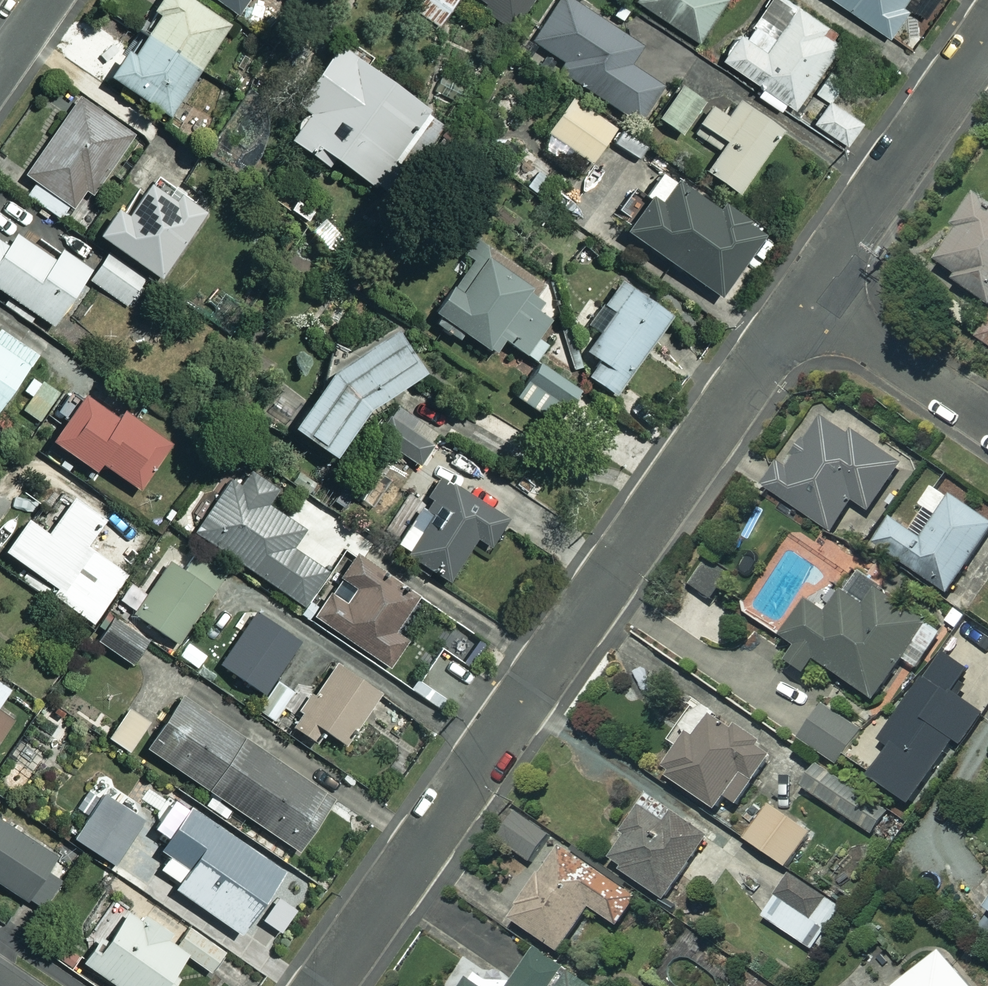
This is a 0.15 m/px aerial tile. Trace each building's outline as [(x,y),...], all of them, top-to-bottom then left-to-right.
[(193,0),(162,0),(111,76),(169,115),(230,25),(193,0)] [(237,13),(246,0),(218,0),(237,13)] [(403,0),(463,43),(484,13),(504,27),(523,0),(403,0)] [(572,0),(556,0),(530,37),(564,61),(559,69),(638,123),(662,87),(630,65),(641,48),(572,0)] [(696,39),(723,0),(639,0),(696,39)] [(786,0),(768,0),(745,32),(740,28),(722,53),(763,83),(757,91),(788,113),(841,39),(786,0)] [(890,37),(915,0),(835,0),(890,37)] [(427,108),(336,42),(275,127),(325,163),(330,156),(381,192),(398,168),(389,161),(427,108)] [(703,101),(679,85),(657,118),(681,133),(703,101)] [(132,132),(77,96),(25,174),(37,182),(28,196),(62,218),(84,185),(93,191),(132,132)] [(612,128),(568,97),(545,129),(589,160),(612,128)] [(780,129),(735,98),(724,115),(709,105),(690,132),(717,150),(704,169),(737,192),(780,129)] [(826,108),(813,99),(804,111),(848,142),(862,121),(832,100),(826,108)] [(620,129),(610,142),(635,160),(644,146),(620,129)] [(552,170),(529,149),(507,173),(530,193),(552,170)] [(715,206),(674,179),(658,202),(648,195),(624,230),(717,294),(760,231),(718,202),(715,206)] [(173,200),(146,182),(127,212),(113,203),(94,233),(162,276),(204,211),(177,193),(173,200)] [(987,303),(987,201),(977,194),(956,225),(960,228),(938,260),(958,273),(954,279),(987,303)] [(346,241),(324,216),(310,228),(332,254),(346,241)] [(0,239),(0,289),(51,324),(88,269),(58,249),(51,259),(13,233),(6,243),(0,239)] [(543,283),(487,246),(460,288),(451,283),(433,311),(493,350),(501,337),(535,359),(547,340),(537,334),(548,316),(529,304),(543,283)] [(145,280),(106,254),(89,279),(127,306),(145,280)] [(668,313),(619,279),(602,303),(612,309),(585,349),(596,357),(586,372),(613,391),(668,313)] [(976,336),(987,344),(987,319),(976,336)] [(34,353),(0,329),(0,404),(34,353)] [(423,370),(397,329),(330,365),(289,424),(326,450),(362,407),(423,370)] [(526,378),(559,398),(570,382),(537,361),(526,378)] [(559,398),(526,378),(515,396),(547,417),(559,398)] [(59,394),(42,381),(23,407),(40,419),(59,394)] [(114,413),(81,391),(49,438),(91,467),(96,460),(137,488),(171,439),(120,405),(114,413)] [(413,429),(395,416),(379,438),(415,464),(437,433),(419,420),(413,429)] [(902,464),(824,417),(792,470),(779,462),(764,487),(832,528),(851,498),(873,512),(902,464)] [(280,484),(241,458),(193,529),(302,604),(325,571),(290,546),(303,527),(267,503),(280,484)] [(507,518),(441,476),(397,546),(447,578),(473,536),(489,546),(507,518)] [(102,518),(71,496),(46,531),(25,516),(2,549),(29,567),(22,576),(92,624),(127,574),(84,545),(102,518)] [(953,497),(939,518),(927,510),(913,531),(894,518),(877,544),(949,592),(987,533),(987,520),(953,497)] [(225,571),(202,553),(190,569),(170,555),(133,605),(176,637),(225,571)] [(397,628),(418,597),(354,554),(338,577),(353,586),(343,602),(328,592),(313,614),(389,665),(409,636),(397,628)] [(731,576),(713,560),(692,583),(710,600),(731,576)] [(926,621),(856,575),(830,615),(810,601),(786,638),(800,647),(791,662),(809,673),(817,660),(876,698),(926,621)] [(298,638),(253,609),(218,662),(263,692),(298,638)] [(147,637),(113,613),(95,639),(129,663),(147,637)] [(971,673),(946,654),(878,744),(890,753),(873,776),(909,803),(977,711),(955,695),(971,673)] [(379,689),(335,659),(291,724),(312,739),(321,727),(342,742),(379,689)] [(0,682),(0,699),(8,688),(0,682)] [(331,799),(179,695),(144,746),(296,850),(331,799)] [(147,717),(127,703),(106,735),(127,749),(147,717)] [(772,751),(701,704),(683,731),(691,737),(666,775),(718,809),(727,796),(738,803),(772,751)] [(863,731),(824,705),(801,739),(840,765),(863,731)] [(12,717),(0,709),(0,734),(12,717)] [(816,762),(800,784),(872,834),(887,812),(816,762)] [(142,819),(101,792),(73,836),(113,862),(142,819)] [(282,868),(187,804),(158,847),(186,866),(173,886),(239,931),(282,868)] [(814,833),(769,804),(747,839),(791,868),(814,833)] [(665,822),(643,808),(608,859),(665,898),(707,836),(672,812),(665,822)] [(550,835),(516,812),(497,839),(532,862),(550,835)] [(0,819),(0,883),(43,910),(72,864),(0,819)] [(638,898),(561,845),(511,917),(561,952),(592,907),(619,926),(638,898)] [(842,909),(792,876),(763,918),(814,952),(842,909)] [(118,901),(78,958),(118,985),(174,985),(180,978),(171,971),(184,953),(208,969),(222,950),(188,927),(177,942),(118,901)] [(538,949),(512,985),(590,985),(538,949)] [(942,951),(902,985),(972,985),(942,951)] [(690,963),(674,985),(721,985),(690,963)]
